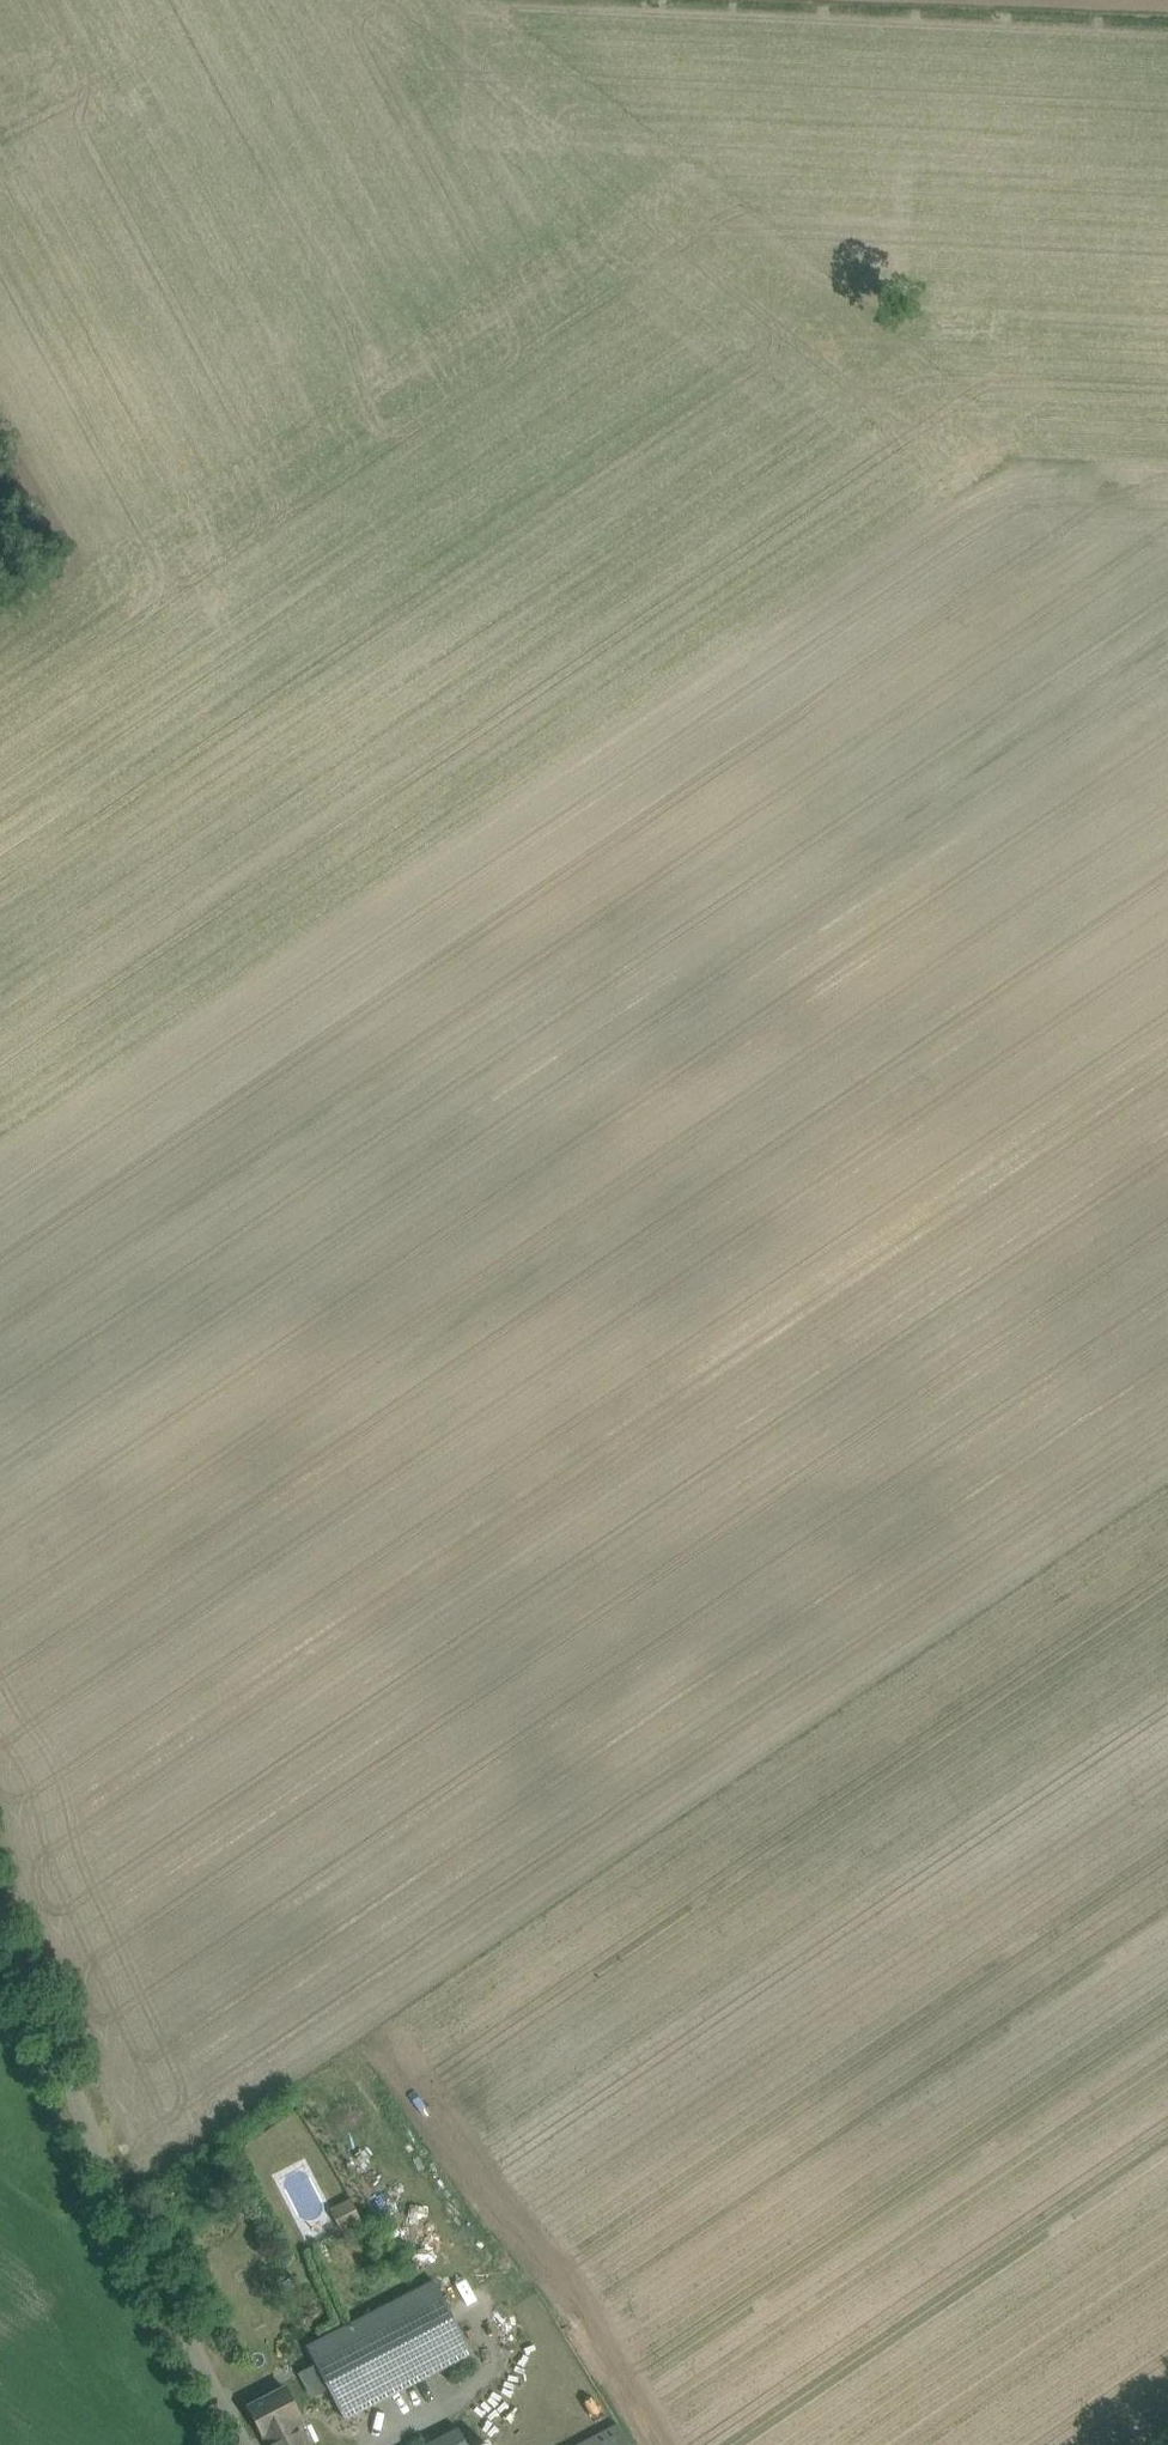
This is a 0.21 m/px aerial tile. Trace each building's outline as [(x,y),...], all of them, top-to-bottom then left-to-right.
[(362,2221),(351,2198),(330,2208),(341,2231),(362,2221)] [(345,2419),(366,2408),(473,2352),(436,2280),(307,2347),(345,2419)] [(296,2418),(300,2416),(286,2388),(249,2406),(269,2444),(310,2444),(296,2418)] [(616,2423),(576,2444),(628,2444),(616,2423)] [(424,2444),(467,2444),(458,2427),(424,2444)]
